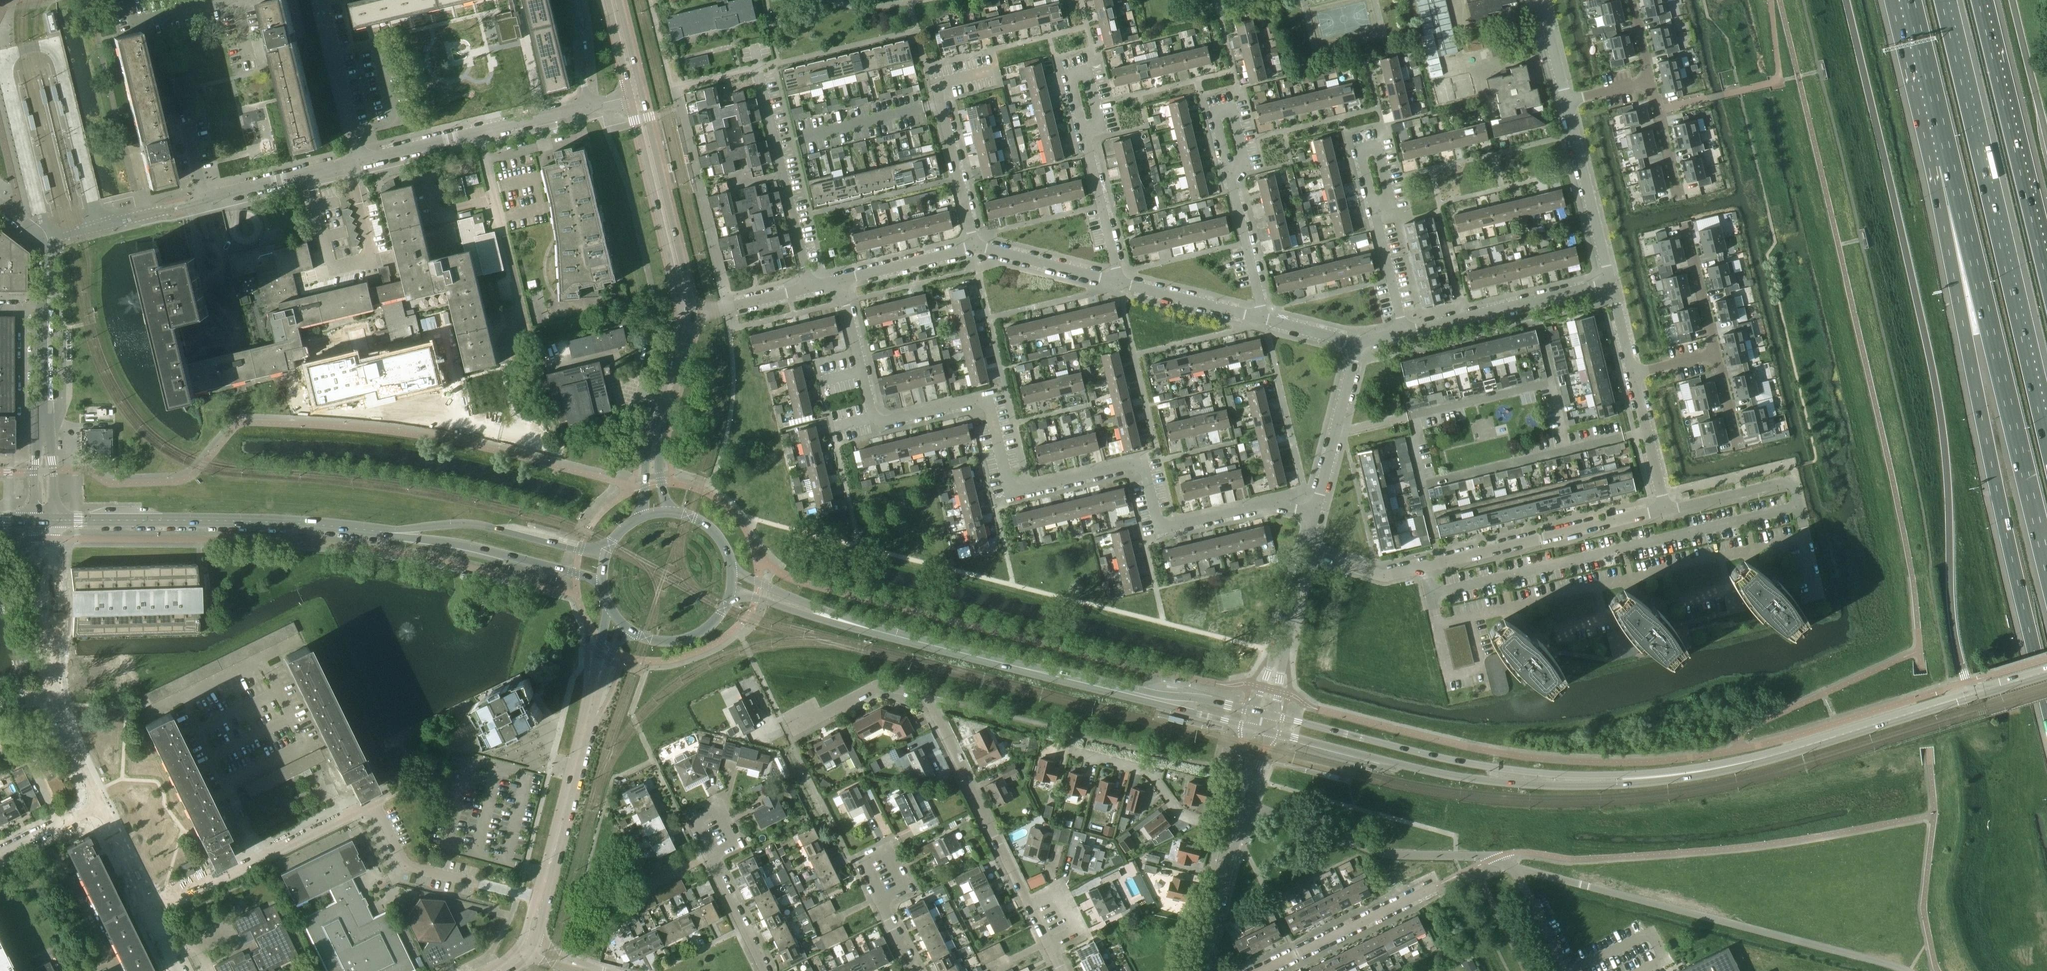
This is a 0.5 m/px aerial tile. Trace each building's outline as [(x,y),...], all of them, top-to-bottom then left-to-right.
[(260,3),(295,153),(322,146),(318,127),(301,57),(300,56),(297,41),(294,41),(292,33),(295,32),(290,14),(287,0),(273,0),(260,3)] [(363,2),(361,2),(362,5),(353,7),(351,2),(350,3),(357,28),(358,28),(357,26),(466,0),(373,0),(363,2)] [(495,15),(495,16),(496,21),(497,21),(502,42),(517,39),(519,39),(522,38),(519,24),(519,25),(513,0),(508,0),(511,11),(495,15)] [(549,0),(526,0),(531,17),(530,18),(530,19),(531,19),(536,39),(535,39),(535,41),(536,40),(541,60),(540,60),(540,62),(541,61),(546,81),(545,81),(545,83),(548,82),(551,91),(546,92),(546,93),(572,87),(572,86),(570,87),(549,0)] [(754,10),(751,0),(736,0),(728,2),(727,0),(716,0),(717,5),(672,15),(673,18),(667,20),(672,41),(675,41),(677,40),(681,38),(683,37),(717,29),(720,29),(722,29),(725,29),(727,28),(730,28),(732,27),(734,26),(737,25),(739,24),(756,19),(754,10)] [(1096,11),(1113,7),(1111,0),(1094,0),(1096,11)] [(1424,35),(1436,32),(1441,56),(1458,51),(1445,0),(1415,0),(1424,35)] [(1516,0),(1467,0),(1472,22),(1488,18),(1487,14),(1502,10),(1501,5),(1516,2),(1516,0)] [(1609,2),(1599,4),(1599,5),(1602,15),(1621,11),(1619,0),(1617,0),(1609,2)] [(1670,12),(1667,2),(1644,7),(1647,18),(1657,15),(1670,12)] [(1059,3),(1046,6),(1050,22),(1063,19),(1059,3)] [(1046,6),(1034,8),(1038,25),(1050,22),(1046,6)] [(1113,7),(1096,11),(1099,23),(1116,19),(1113,7)] [(1034,8),(1023,11),(1027,28),(1038,25),(1034,8)] [(1023,11),(1011,14),(1015,31),(1027,28),(1023,11)] [(1624,22),(1621,11),(1602,15),(1604,26),(1605,26),(1614,24),(1624,22)] [(50,33),(57,31),(52,12),(46,14),(50,33)] [(1671,18),(1670,12),(1657,15),(1659,21),(1664,20),(1671,18)] [(1011,14),(999,17),(1003,33),(1015,31),(1011,14)] [(999,17),(987,20),(991,36),(1003,33),(999,17)] [(1116,19),(1099,23),(1102,34),(1119,30),(1116,19)] [(1252,19),(1235,23),(1238,35),(1255,31),(1252,19)] [(987,20),(975,23),(979,39),(991,36),(987,20)] [(975,23),(963,26),(967,42),(979,39),(975,23)] [(1615,30),(1614,24),(1605,26),(1604,26),(1602,27),(1603,33),(1611,31),(1615,30)] [(1673,24),(1665,26),(1660,27),(1650,30),(1652,40),(1675,34),(1673,24)] [(963,26),(951,28),(955,45),(967,42),(963,26)] [(951,28),(939,31),(943,48),(955,45),(951,28)] [(1119,30),(1102,34),(1105,47),(1122,43),(1119,30)] [(1615,30),(1603,33),(1605,39),(1609,38),(1617,36),(1615,30)] [(1255,31),(1238,35),(1241,47),(1257,43),(1255,31)] [(176,181),(168,146),(140,32),(113,38),(118,57),(118,58),(126,92),(135,127),(139,144),(142,143),(144,151),(141,152),(145,171),(149,188),(176,181)] [(1603,33),(1600,34),(1605,51),(1612,49),(1631,44),(1629,33),(1617,36),(1609,38),(1605,39),(1603,33)] [(1678,45),(1675,34),(1652,40),(1655,50),(1665,48),(1678,45)] [(914,66),(908,44),(908,41),(904,42),(904,41),(896,43),(902,68),(914,66)] [(902,68),(896,43),(895,43),(895,44),(892,44),(892,43),(884,45),(889,66),(888,67),(889,71),(902,68)] [(1257,43),(1241,47),(1244,60),(1260,56),(1257,43)] [(1634,55),(1631,44),(1612,49),(1614,60),(1615,60),(1622,58),(1634,55)] [(889,66),(884,45),(883,46),(884,46),(881,47),(881,46),(873,48),(878,69),(888,67),(889,66)] [(1679,51),(1678,45),(1665,48),(1667,54),(1672,53),(1679,51)] [(1207,47),(1195,50),(1199,66),(1211,63),(1207,47)] [(878,69),(873,48),(872,48),(872,49),(870,50),(870,49),(861,51),(866,72),(878,69)] [(1195,50),(1183,52),(1187,69),(1199,66),(1195,50)] [(858,52),(850,54),(855,75),(856,80),(868,77),(866,72),(861,51),(861,52),(858,53),(858,52)] [(1183,52),(1171,55),(1175,72),(1187,69),(1183,52)] [(855,75),(850,54),(849,54),(849,55),(847,55),(847,54),(839,56),(844,77),(855,75)] [(687,70),(709,64),(707,55),(685,60),(687,70)] [(1171,55),(1159,58),(1163,75),(1175,72),(1171,55)] [(844,77),(839,56),(838,57),(836,58),(835,57),(827,59),(832,80),(844,77)] [(1260,56),(1244,60),(1247,71),(1263,67),(1260,56)] [(1380,60),(1383,72),(1399,68),(1396,56),(1380,60)] [(1681,57),(1673,59),(1668,60),(1657,62),(1660,73),(1678,68),(1683,67),(1681,57)] [(1159,58),(1147,61),(1151,78),(1163,75),(1159,58)] [(1624,65),(1622,58),(1615,60),(1614,60),(1610,61),(1612,68),(1624,65)] [(832,80),(827,59),(826,59),(827,60),(824,61),(824,60),(816,62),(821,83),(832,80)] [(1147,61),(1135,64),(1139,80),(1151,78),(1147,61)] [(805,65),(804,65),(810,90),(812,97),(824,95),(821,83),(816,62),(807,64),(807,65),(805,65)] [(1040,63),(1019,69),(1022,81),(1027,80),(1043,76),(1040,63)] [(1135,64),(1123,67),(1127,83),(1139,80),(1135,64)] [(1519,66),(1510,68),(1510,69),(1511,74),(1502,77),(1502,75),(1501,75),(1501,76),(1487,79),(1486,79),(1490,95),(1496,93),(1498,102),(1497,103),(1497,104),(1501,118),(1500,118),(1490,121),(1494,137),(1545,125),(1526,112),(1525,108),(1540,104),(1537,88),(1530,90),(1528,81),(1529,80),(1529,79),(1525,65),(1526,65),(1526,64),(1521,65),(1521,64),(1519,64),(1519,66)] [(810,90),(804,65),(796,67),(796,68),(794,68),(793,67),(793,68),(799,93),(810,90)] [(1123,67),(1111,70),(1115,86),(1127,83),(1123,67)] [(1263,67),(1247,71),(1250,83),(1266,79),(1263,67)] [(799,93),(793,68),(785,70),(781,71),(787,96),(799,93)] [(1399,68),(1383,72),(1386,84),(1402,80),(1399,68)] [(1681,79),(1678,68),(1660,73),(1662,83),(1681,79)] [(1043,76),(1027,80),(1030,91),(1046,88),(1043,76)] [(1683,89),(1681,79),(1662,83),(1665,93),(1676,91),(1681,89),(1683,89)] [(1402,80),(1386,84),(1388,96),(1405,92),(1402,80)] [(1351,83),(1339,86),(1343,103),(1355,100),(1351,83)] [(731,105),(710,110),(709,105),(719,103),(718,99),(719,99),(718,95),(717,96),(715,86),(693,92),(696,102),(686,105),(691,126),(701,124),(704,134),(725,129),(723,119),(729,117),(733,116),(731,105)] [(1339,86),(1327,89),(1331,106),(1343,103),(1339,86)] [(1046,88),(1030,91),(1033,104),(1049,100),(1046,88)] [(1327,89),(1316,92),(1319,109),(1331,106),(1327,89)] [(746,101),(743,91),(732,93),(742,136),(754,134),(751,123),(761,120),(756,99),(746,101)] [(1316,92),(1304,95),(1308,111),(1319,109),(1316,92)] [(1405,92),(1388,96),(1391,108),(1408,104),(1405,92)] [(1304,95),(1292,98),(1296,114),(1308,111),(1304,95)] [(1292,98),(1280,101),(1284,117),(1296,114),(1292,98)] [(1049,100),(1033,104),(1035,115),(1052,111),(1049,100)] [(1184,100),(1170,104),(1168,104),(1171,116),(1188,112),(1185,100),(1184,100)] [(1280,101),(1268,104),(1272,120),(1284,117),(1280,101)] [(985,104),(967,108),(969,119),(988,115),(985,104)] [(1255,107),(1259,123),(1272,120),(1268,104),(1255,107)] [(1408,104),(1391,108),(1394,120),(1411,116),(1408,104)] [(1620,107),(1621,113),(1633,110),(1631,105),(1620,107)] [(1646,107),(1633,110),(1621,113),(1624,126),(1649,121),(1646,107)] [(1052,111),(1035,115),(1038,127),(1055,123),(1052,111)] [(1188,112),(1171,116),(1174,128),(1191,124),(1188,112)] [(988,115),(969,119),(972,131),(990,126),(988,115)] [(1697,119),(1689,121),(1684,122),(1672,125),(1675,137),(1700,132),(1697,119)] [(1055,123),(1038,127),(1041,139),(1058,135),(1055,123)] [(1484,123),(1472,126),(1476,142),(1488,139),(1484,123)] [(1191,124),(1174,128),(1177,140),(1194,136),(1191,124)] [(990,126),(972,131),(975,143),(993,138),(990,126)] [(1472,126),(1460,129),(1464,145),(1476,142),(1472,126)] [(741,147),(720,152),(719,147),(729,145),(728,141),(729,141),(728,137),(728,138),(725,129),(704,134),(706,144),(696,147),(701,168),(711,166),(714,176),(736,171),(733,161),(739,159),(743,158),(741,147)] [(1460,129),(1448,132),(1452,148),(1464,145),(1460,129)] [(1651,129),(1636,133),(1631,134),(1625,135),(1628,148),(1632,147),(1654,141),(1651,129)] [(1448,132),(1436,135),(1440,151),(1452,148),(1448,132)] [(1703,144),(1700,132),(1675,137),(1678,150),(1690,147),(1703,144)] [(766,141),(756,143),(754,134),(742,136),(752,178),(764,175),(761,165),(772,162),(766,141)] [(1058,135),(1041,139),(1044,152),(1061,148),(1058,135)] [(1436,135),(1424,137),(1428,154),(1440,151),(1436,135)] [(1194,136),(1177,140),(1180,152),(1196,148),(1194,136)] [(1329,137),(1313,141),(1316,152),(1332,148),(1329,137)] [(1424,137),(1412,140),(1416,157),(1428,154),(1424,137)] [(993,138),(975,143),(978,154),(996,150),(993,138)] [(1129,139),(1113,143),(1116,155),(1132,151),(1129,139)] [(1412,140),(1401,143),(1400,143),(1404,160),(1416,157),(1412,140)] [(1657,154),(1654,141),(1632,147),(1635,159),(1637,158),(1642,157),(1657,154)] [(1704,150),(1703,144),(1690,147),(1692,153),(1696,152),(1704,150)] [(557,159),(558,163),(558,166),(547,170),(552,190),(549,191),(552,204),(558,241),(558,254),(562,254),(563,266),(559,266),(561,299),(599,297),(598,288),(600,288),(606,287),(605,282),(613,280),(611,274),(615,273),(608,248),(605,249),(602,237),(606,236),(600,211),(596,211),(593,200),(597,199),(591,174),(587,175),(585,163),(588,162),(585,149),(574,151),(573,147),(555,151),(557,159)] [(1061,148),(1044,152),(1047,163),(1064,159),(1061,148)] [(1196,148),(1180,152),(1183,164),(1199,160),(1196,148)] [(1332,148),(1316,152),(1319,165),(1335,161),(1332,148)] [(940,175),(936,158),(934,150),(922,153),(928,179),(937,177),(936,176),(940,175)] [(996,150),(978,154),(981,167),(999,162),(996,150)] [(1132,151),(1116,155),(1118,167),(1135,163),(1132,151)] [(922,153),(911,156),(917,182),(925,180),(925,179),(927,178),(928,179),(922,153)] [(911,156),(899,159),(900,163),(905,184),(914,182),(914,181),(916,181),(916,182),(917,182),(911,156)] [(1704,156),(1698,158),(1693,159),(1681,162),(1684,172),(1702,167),(1707,166),(1704,156)] [(1199,160),(1183,164),(1186,176),(1202,172),(1199,160)] [(1335,161),(1319,165),(1322,177),(1338,173),(1335,161)] [(999,162),(981,167),(983,179),(1002,174),(999,162)] [(905,184),(900,163),(889,166),(894,187),(895,187),(894,186),(897,186),(905,184)] [(1135,163),(1118,167),(1121,178),(1138,174),(1135,163)] [(894,187),(889,166),(877,169),(883,190),(883,189),(885,188),(886,189),(894,187)] [(1659,166),(1645,169),(1640,170),(1635,171),(1638,184),(1662,178),(1659,166)] [(1705,178),(1702,167),(1684,172),(1686,183),(1697,180),(1705,178)] [(883,190),(877,169),(866,172),(871,193),(872,192),(874,191),(874,192),(883,190)] [(871,193),(866,172),(855,174),(860,195),(861,195),(860,194),(863,194),(863,195),(871,193)] [(1202,172),(1186,176),(1189,188),(1205,184),(1202,172)] [(477,173),(466,176),(468,185),(479,182),(477,173)] [(1338,173),(1322,177),(1324,189),(1341,185),(1338,173)] [(860,195),(855,174),(843,177),(848,198),(849,198),(849,197),(851,197),(852,197),(860,195)] [(1138,174),(1121,178),(1124,190),(1141,186),(1138,174)] [(832,180),(833,180),(832,175),(819,178),(826,204),(826,203),(829,202),(829,203),(837,201),(832,180)] [(1274,176),(1257,180),(1260,192),(1277,188),(1274,176)] [(457,199),(467,197),(462,177),(452,180),(457,199)] [(843,177),(833,180),(832,180),(837,201),(838,201),(838,200),(840,199),(840,200),(848,198),(843,177)] [(1709,177),(1705,178),(1697,180),(1699,187),(1711,184),(1709,177)] [(826,204),(819,178),(807,181),(809,189),(813,206),(817,205),(817,206),(826,204)] [(1665,190),(1662,178),(1638,184),(1641,196),(1654,193),(1665,190)] [(1081,180),(1069,183),(1072,199),(1085,196),(1081,180)] [(405,280),(409,296),(410,298),(408,299),(408,300),(418,297),(417,296),(437,291),(436,288),(449,285),(469,370),(467,371),(498,364),(498,363),(496,364),(475,276),(483,274),(484,275),(504,270),(504,269),(503,269),(494,232),(495,232),(481,235),(479,223),(485,222),(483,213),(473,215),(473,217),(457,221),(465,252),(459,253),(460,255),(430,262),(412,186),(413,185),(396,189),(394,181),(393,181),(390,183),(387,184),(385,185),(382,188),(383,189),(382,190),(384,192),(405,280)] [(718,195),(708,197),(713,219),(724,216),(726,227),(737,224),(727,181),(716,184),(718,195)] [(1552,190),(1563,187),(1561,182),(1551,185),(1552,190)] [(766,183),(744,188),(746,199),(736,201),(739,213),(760,208),(761,212),(750,215),(751,219),(752,222),(754,231),(776,226),(773,216),(784,213),(778,191),(768,194),(766,183)] [(1069,183),(1057,186),(1061,202),(1072,199),(1069,183)] [(1205,184),(1189,188),(1192,200),(1208,196),(1205,184)] [(1341,185),(1324,189),(1327,200),(1344,196),(1341,185)] [(1057,186),(1045,189),(1049,205),(1061,202),(1057,186)] [(1141,186),(1124,190),(1127,203),(1144,199),(1141,186)] [(1277,188),(1260,192),(1263,203),(1280,199),(1277,188)] [(1045,189),(1033,191),(1037,208),(1049,205),(1045,189)] [(1561,189),(1549,193),(1552,209),(1564,206),(1565,206),(1561,189)] [(1033,191),(1021,194),(1025,211),(1037,208),(1033,191)] [(1549,193),(1537,195),(1541,212),(1552,209),(1549,193)] [(1655,200),(1654,193),(1641,196),(1643,203),(1655,200)] [(1021,194),(1009,197),(1013,214),(1025,211),(1021,194)] [(1537,195),(1525,198),(1529,215),(1541,212),(1537,195)] [(1344,196),(1327,200),(1330,212),(1347,208),(1344,196)] [(1009,197),(997,200),(1001,217),(1013,214),(1009,197)] [(907,198),(896,201),(897,207),(909,204),(907,198)] [(1525,198),(1513,201),(1517,217),(1529,215),(1525,198)] [(1144,199),(1127,203),(1130,215),(1147,211),(1144,199)] [(1280,199),(1263,203),(1266,215),(1282,211),(1280,199)] [(997,200),(985,203),(989,219),(1001,217),(997,200)] [(896,201),(883,204),(885,210),(897,207),(896,201)] [(1513,201),(1501,204),(1505,220),(1517,217),(1513,201)] [(885,210),(883,204),(872,207),(874,212),(885,210)] [(1501,204),(1489,207),(1493,223),(1505,220),(1501,204)] [(361,242),(351,207),(343,210),(352,245),(361,242)] [(1489,207),(1477,210),(1481,226),(1493,223),(1489,207)] [(1347,208),(1330,212),(1333,224),(1350,220),(1347,208)] [(1477,210),(1465,213),(1469,229),(1481,226),(1477,210)] [(1282,211),(1266,215),(1269,227),(1285,223),(1282,211)] [(949,212),(937,215),(941,231),(953,228),(949,212)] [(1457,232),(1469,229),(1465,213),(1453,215),(1457,232)] [(937,215),(925,217),(929,234),(941,231),(937,215)] [(925,217),(913,220),(917,237),(929,234),(925,217)] [(1225,217),(1213,220),(1217,236),(1229,233),(1225,217)] [(1433,217),(1404,224),(1407,238),(1436,231),(1433,217)] [(913,220),(901,223),(905,240),(917,237),(913,220)] [(1213,220),(1201,222),(1205,239),(1217,236),(1213,220)] [(1350,220),(1333,224),(1336,237),(1353,233),(1350,220)] [(1201,222),(1189,225),(1193,242),(1205,239),(1201,222)] [(901,223),(889,226),(893,243),(905,240),(901,223)] [(1285,223),(1269,227),(1272,239),(1288,235),(1285,223)] [(728,237),(718,239),(723,261),(734,258),(736,269),(747,266),(737,224),(726,227),(728,237)] [(1189,225),(1177,228),(1181,245),(1193,242),(1189,225)] [(776,226),(754,231),(756,241),(746,243),(749,255),(770,250),(771,254),(760,257),(761,261),(762,264),(763,267),(764,273),(786,268),(783,257),(794,255),(789,233),(778,236),(776,226)] [(889,226),(877,229),(881,245),(893,243),(889,226)] [(1720,226),(1714,227),(1709,228),(1698,231),(1701,243),(1723,238),(1720,226)] [(1177,228),(1165,231),(1169,248),(1181,245),(1177,228)] [(877,229),(865,232),(869,248),(881,245),(877,229)] [(27,267),(29,267),(29,254),(29,253),(28,252),(25,250),(0,230),(0,292),(26,292),(26,291),(27,291),(27,267)] [(1165,231),(1153,234),(1157,251),(1169,248),(1165,231)] [(1436,231),(1407,238),(1410,252),(1440,245),(1436,231)] [(1665,231),(1656,233),(1657,241),(1667,239),(1665,231)] [(865,232),(853,235),(857,251),(869,248),(865,232)] [(1153,234),(1141,237),(1145,254),(1157,251),(1153,234)] [(1288,235),(1272,239),(1275,252),(1291,248),(1288,235)] [(1679,236),(1657,241),(1660,254),(1682,248),(1679,236)] [(1141,237),(1129,240),(1133,256),(1145,254),(1141,237)] [(1726,250),(1723,238),(1701,243),(1704,255),(1716,252),(1721,251),(1726,250)] [(1482,246),(1480,240),(1480,239),(1472,241),(1474,248),(1482,246)] [(1458,271),(1451,240),(1446,242),(1454,272),(1458,271)] [(1474,248),(1472,241),(1464,244),(1466,250),(1474,248)] [(187,357),(179,323),(209,316),(209,315),(206,316),(202,296),(198,278),(197,278),(193,258),(195,258),(195,257),(164,265),(160,245),(135,251),(162,363),(157,364),(163,392),(168,390),(172,407),(197,401),(195,392),(193,384),(188,364),(187,357)] [(1440,245),(1410,252),(1414,265),(1443,258),(1440,245)] [(1549,247),(1537,250),(1538,255),(1542,272),(1554,269),(1550,253),(1549,247)] [(1574,247),(1563,250),(1567,266),(1579,263),(1575,247),(1574,247)] [(1685,261),(1682,248),(1660,254),(1663,266),(1665,265),(1670,264),(1685,261)] [(1563,250),(1550,253),(1554,269),(1567,266),(1563,250)] [(1370,253),(1358,256),(1362,273),(1374,270),(1370,253)] [(1538,255),(1527,258),(1531,275),(1542,272),(1538,255)] [(1358,256),(1346,259),(1350,276),(1362,273),(1358,256)] [(1443,258),(1414,265),(1417,279),(1446,272),(1443,258)] [(1527,258),(1515,261),(1519,277),(1531,275),(1527,258)] [(1346,259),(1334,262),(1338,278),(1350,276),(1346,259)] [(1719,264),(1707,267),(1709,278),(1734,272),(1741,271),(1739,260),(1724,263),(1719,264)] [(1515,261),(1503,264),(1507,280),(1519,277),(1515,261)] [(1334,262),(1322,265),(1326,281),(1338,278),(1334,262)] [(1503,264),(1491,267),(1495,283),(1507,280),(1503,264)] [(1322,265),(1310,268),(1314,284),(1326,281),(1322,265)] [(1491,267),(1479,270),(1483,286),(1495,283),(1491,267)] [(1310,268),(1298,271),(1302,287),(1314,284),(1310,268)] [(1471,289),(1483,286),(1479,270),(1467,273),(1471,289)] [(1673,276),(1671,270),(1666,271),(1659,273),(1660,279),(1673,276)] [(1298,271),(1286,273),(1290,290),(1302,287),(1298,271)] [(1446,272),(1417,279),(1420,293),(1450,286),(1446,272)] [(1734,272),(1729,274),(1709,278),(1712,289),(1723,287),(1728,285),(1736,284),(1734,272)] [(1286,273),(1274,276),(1278,293),(1290,290),(1286,273)] [(1685,273),(1673,276),(1660,279),(1663,290),(1667,289),(1687,284),(1685,273)] [(1690,295),(1687,284),(1667,289),(1670,300),(1676,299),(1681,298),(1690,295)] [(965,286),(949,290),(952,302),(968,298),(965,286)] [(1450,286),(1420,293),(1424,307),(1453,300),(1450,286)] [(925,294),(913,297),(917,314),(918,319),(930,316),(929,311),(925,294)] [(1726,299),(1715,301),(1717,312),(1744,306),(1741,295),(1731,297),(1726,299)] [(913,297),(901,300),(905,317),(917,314),(913,297)] [(968,298),(952,302),(955,315),(971,311),(968,298)] [(901,300),(889,303),(893,319),(905,317),(901,300)] [(1114,302),(1102,305),(1106,321),(1118,318),(1114,302)] [(889,303),(877,306),(881,322),(893,319),(889,303)] [(1102,305),(1090,308),(1094,324),(1106,321),(1102,305)] [(294,306),(269,312),(276,343),(188,364),(193,384),(195,392),(209,389),(208,386),(232,380),(232,383),(246,380),(245,377),(269,371),(270,374),(294,369),(292,359),(306,355),(299,327),(294,306)] [(877,306),(865,309),(869,325),(881,322),(877,306)] [(1696,306),(1683,309),(1679,311),(1676,311),(1679,322),(1698,318),(1696,306)] [(1744,306),(1717,312),(1720,322),(1731,320),(1736,318),(1737,322),(1747,320),(1744,306)] [(1090,308),(1078,311),(1082,327),(1094,324),(1090,308)] [(971,311),(955,315),(958,327),(974,323),(971,311)] [(1078,311),(1066,313),(1070,330),(1082,327),(1078,311)] [(1066,313),(1054,316),(1058,333),(1070,330),(1066,313)] [(1593,315),(1574,320),(1577,333),(1596,328),(1593,315)] [(14,370),(14,317),(0,316),(0,451),(13,451),(14,370)] [(834,316),(822,319),(826,335),(838,332),(834,316)] [(1054,316),(1043,319),(1046,336),(1048,341),(1059,338),(1058,333),(1054,316)] [(1701,329),(1698,318),(1679,322),(1674,323),(1677,334),(1684,333),(1689,332),(1701,329)] [(822,319),(810,322),(814,338),(826,335),(822,319)] [(1043,319),(1030,322),(1034,339),(1046,336),(1043,319)] [(1734,331),(1723,334),(1725,345),(1743,340),(1748,339),(1755,338),(1751,321),(1737,324),(1739,330),(1734,331)] [(810,322),(798,325),(802,341),(814,338),(810,322)] [(1030,322),(1018,325),(1022,341),(1034,339),(1030,322)] [(974,323),(958,327),(960,339),(977,335),(974,323)] [(798,325),(786,328),(790,344),(802,341),(798,325)] [(1018,325),(1006,328),(1010,344),(1022,341),(1018,325)] [(623,328),(568,341),(572,358),(572,356),(626,343),(627,345),(623,328)] [(786,328),(774,330),(778,347),(790,344),(786,328)] [(1599,340),(1596,328),(1577,333),(1580,345),(1599,340)] [(1539,349),(1535,331),(1535,329),(1522,332),(1527,352),(1539,349)] [(774,330),(762,333),(766,350),(778,347),(774,330)] [(1527,352),(1522,332),(1510,335),(1514,355),(1527,352)] [(762,333),(750,336),(754,353),(766,350),(762,333)] [(977,335),(960,339),(963,350),(980,346),(977,335)] [(1514,355),(1510,335),(1498,338),(1502,358),(1514,355)] [(1502,358),(1498,338),(1485,341),(1490,361),(1502,358)] [(1259,339),(1247,342),(1251,358),(1263,356),(1259,339)] [(1599,340),(1580,345),(1583,357),(1602,352),(1599,340)] [(1746,350),(1743,340),(1725,345),(1728,355),(1746,350)] [(1490,361),(1485,341),(1473,344),(1478,364),(1490,361)] [(1247,342),(1235,345),(1239,361),(1251,358),(1247,342)] [(432,344),(372,359),(355,363),(353,354),(309,365),(318,405),(377,391),(379,399),(442,384),(432,344)] [(1478,364),(1473,344),(1461,347),(1466,367),(1478,364)] [(1235,345),(1223,348),(1227,364),(1239,361),(1235,345)] [(980,346),(963,350),(966,362),(983,358),(980,346)] [(1466,367),(1461,347),(1449,350),(1453,369),(1466,367)] [(1223,348),(1211,350),(1215,367),(1227,364),(1223,348)] [(1562,349),(1557,350),(1558,355),(1553,357),(1554,364),(1565,361),(1562,349)] [(888,350),(871,354),(873,360),(889,356),(888,350)] [(1211,350),(1199,353),(1203,370),(1215,367),(1211,350)] [(1453,369),(1449,350),(1437,353),(1441,372),(1453,369)] [(1748,361),(1746,350),(1728,355),(1730,365),(1741,362),(1746,361),(1748,361)] [(1118,351),(1101,355),(1104,367),(1121,363),(1118,351)] [(1027,355),(1029,360),(1039,358),(1037,352),(1027,355)] [(1076,352),(1064,355),(1065,361),(1077,358),(1076,352)] [(1602,352),(1583,357),(1585,369),(1605,365),(1602,352)] [(1199,353),(1187,356),(1191,373),(1203,370),(1199,353)] [(1441,372),(1437,353),(1424,356),(1429,375),(1441,372)] [(545,365),(568,359),(567,356),(544,362),(545,365)] [(1187,356),(1175,359),(1179,376),(1191,373),(1187,356)] [(1429,375),(1424,356),(1412,359),(1417,378),(1429,375)] [(983,358),(966,362),(969,374),(985,370),(983,358)] [(1175,359),(1163,362),(1167,379),(1179,376),(1175,359)] [(1417,378),(1412,359),(1400,362),(1404,381),(1417,378)] [(568,421),(569,425),(596,418),(595,414),(612,411),(600,361),(547,374),(558,423),(568,421)] [(1567,369),(1565,361),(1554,364),(1556,371),(1562,370),(1567,369)] [(929,362),(916,365),(917,370),(921,386),(934,383),(930,367),(929,362)] [(1163,362),(1151,365),(1155,381),(1167,379),(1163,362)] [(1121,363),(1104,367),(1107,379),(1123,376),(1121,363)] [(942,364),(930,367),(934,383),(946,380),(942,364)] [(1608,377),(1605,365),(1585,369),(1588,381),(1608,377)] [(801,366),(784,370),(787,382),(804,378),(801,366)] [(917,370),(905,372),(909,389),(921,386),(917,370)] [(985,370),(969,374),(972,386),(988,382),(985,370)] [(1744,374),(1733,377),(1736,388),(1760,382),(1757,371),(1749,373),(1744,374)] [(905,372),(894,375),(898,392),(909,389),(905,372)] [(1081,373),(1069,375),(1073,392),(1085,389),(1081,373)] [(894,375),(881,378),(885,395),(898,392),(894,375)] [(1069,375),(1057,378),(1061,395),(1073,392),(1069,375)] [(1516,384),(1515,379),(1514,375),(1507,376),(1509,386),(1516,384)] [(1123,376),(1107,379),(1110,391),(1126,387),(1123,376)] [(1611,389),(1608,377),(1588,381),(1591,394),(1611,389)] [(1687,380),(1689,387),(1701,384),(1699,377),(1687,380)] [(804,378),(787,382),(790,395),(807,391),(804,378)] [(1057,378),(1044,381),(1048,398),(1061,395),(1057,378)] [(1044,381),(1032,384),(1036,401),(1048,398),(1044,381)] [(1713,381),(1701,384),(1689,387),(1692,399),(1716,393),(1713,381)] [(1760,382),(1736,388),(1738,399),(1750,396),(1754,395),(1763,393),(1760,382)] [(1032,384),(1020,387),(1024,404),(1036,401),(1032,384)] [(1126,387),(1110,391),(1112,403),(1129,399),(1126,387)] [(1263,388),(1246,392),(1249,404),(1266,400),(1263,388)] [(1614,401),(1611,389),(1591,394),(1594,406),(1614,401)] [(807,391),(790,395),(793,406),(809,402),(807,391)] [(1443,402),(1442,396),(1441,393),(1434,395),(1436,404),(1443,402)] [(1719,405),(1716,393),(1692,399),(1694,411),(1702,409),(1707,408),(1719,405)] [(1232,395),(1230,395),(1226,396),(1229,409),(1235,407),(1232,395)] [(1436,404),(1434,395),(1427,397),(1427,400),(1429,405),(1436,404)] [(1129,399),(1112,403),(1115,415),(1132,411),(1129,399)] [(1419,408),(1418,402),(1417,399),(1410,400),(1410,402),(1405,403),(1407,411),(1419,408)] [(1266,400),(1249,404),(1252,416),(1269,412),(1266,400)] [(1617,414),(1614,401),(1594,406),(1597,419),(1617,414)] [(809,402),(793,406),(796,418),(812,414),(809,402)] [(1765,405),(1757,407),(1752,408),(1741,411),(1744,423),(1766,418),(1768,417),(1765,405)] [(1226,410),(1214,412),(1218,429),(1230,426),(1226,410)] [(1132,411),(1115,415),(1118,427),(1135,423),(1132,411)] [(1214,412),(1201,415),(1205,432),(1218,429),(1214,412)] [(1269,412),(1252,416),(1255,428),(1272,424),(1269,412)] [(1710,420),(1708,414),(1703,415),(1696,417),(1697,423),(1710,420)] [(1201,415),(1190,418),(1193,435),(1205,432),(1201,415)] [(1722,417),(1710,420),(1697,423),(1700,435),(1724,429),(1722,417)] [(1779,417),(1773,418),(1774,427),(1781,426),(1779,417)] [(1190,418),(1178,421),(1182,438),(1193,435),(1190,418)] [(1769,430),(1766,418),(1744,423),(1747,435),(1759,433),(1759,432),(1769,430)] [(1178,421),(1166,424),(1170,441),(1182,438),(1178,421)] [(1135,423),(1118,427),(1121,439),(1138,435),(1135,423)] [(967,424),(955,427),(959,444),(971,441),(967,424)] [(1272,424),(1255,428),(1258,440),(1274,436),(1272,424)] [(815,426),(799,430),(802,443),(818,439),(815,426)] [(955,427),(943,430),(947,446),(959,444),(955,427)] [(112,435),(112,430),(112,429),(90,429),(90,431),(90,436),(92,440),(94,444),(97,447),(101,449),(105,450),(109,451),(112,451),(112,435)] [(1727,442),(1724,429),(1700,435),(1703,448),(1716,445),(1727,442)] [(1771,429),(1769,430),(1759,432),(1759,433),(1761,439),(1773,436),(1771,429)] [(943,430),(931,433),(935,449),(947,446),(943,430)] [(931,433),(919,436),(923,452),(935,449),(931,433)] [(1095,433),(1083,435),(1087,452),(1099,449),(1095,433)] [(1083,435),(1071,438),(1075,455),(1087,452),(1083,435)] [(1138,435),(1121,439),(1124,451),(1141,447),(1138,435)] [(919,436),(907,438),(911,455),(923,452),(919,436)] [(1274,436),(1258,440),(1261,452),(1277,448),(1274,436)] [(907,438),(895,441),(899,458),(911,455),(907,438)] [(1071,438),(1059,441),(1063,458),(1075,455),(1071,438)] [(818,439),(802,443),(804,455),(821,451),(818,439)] [(895,441),(883,444),(887,461),(899,458),(895,441)] [(1059,441),(1047,444),(1051,461),(1063,458),(1059,441)] [(883,444),(871,447),(875,464),(887,461),(883,444)] [(1047,444),(1035,447),(1039,464),(1051,461),(1047,444)] [(1717,451),(1716,445),(1703,448),(1705,454),(1717,451)] [(871,447),(859,450),(863,467),(875,464),(871,447)] [(1277,448),(1261,452),(1263,463),(1280,459),(1277,448)] [(1380,461),(1377,448),(1357,453),(1360,466),(1380,461)] [(821,451),(804,455),(807,467),(824,463),(821,451)] [(1792,456),(1776,461),(1777,464),(1780,463),(1782,468),(1794,464),(1792,456)] [(1603,460),(1605,470),(1615,468),(1612,458),(1603,460)] [(1280,459),(1263,463),(1266,475),(1283,471),(1280,459)] [(1383,473),(1380,461),(1360,466),(1363,478),(1383,473)] [(824,463),(807,467),(810,479),(827,475),(824,463)] [(1629,465),(1616,468),(1622,493),(1635,490),(1629,465)] [(969,466),(953,470),(956,482),(972,478),(969,466)] [(1622,493),(1616,468),(1604,471),(1610,496),(1622,493)] [(1240,469),(1228,472),(1232,489),(1244,486),(1240,469)] [(1283,471),(1266,475),(1269,488),(1286,484),(1283,471)] [(1610,496),(1604,471),(1592,474),(1598,499),(1610,496)] [(1228,472),(1216,475),(1220,492),(1232,489),(1228,472)] [(1383,473),(1363,478),(1366,490),(1386,485),(1390,484),(1387,472),(1383,473)] [(1598,499),(1592,474),(1580,477),(1586,502),(1598,499)] [(827,475),(810,479),(813,491),(830,487),(827,475)] [(1216,475),(1204,478),(1208,494),(1220,492),(1216,475)] [(1586,502),(1580,477),(1568,480),(1574,505),(1586,502)] [(972,478),(956,482),(958,494),(975,490),(972,478)] [(1204,478),(1192,481),(1196,497),(1208,494),(1204,478)] [(1574,505),(1568,480),(1555,483),(1562,508),(1574,505)] [(1192,481),(1180,484),(1184,500),(1196,497),(1192,481)] [(1562,508),(1555,483),(1543,486),(1549,511),(1562,508)] [(1388,498),(1386,485),(1366,490),(1369,502),(1388,498)] [(1549,511),(1543,486),(1531,489),(1537,514),(1549,511)] [(830,487),(813,491),(816,502),(832,498),(830,487)] [(1123,488),(1111,491),(1115,508),(1127,505),(1123,488)] [(1537,514),(1531,489),(1519,492),(1525,517),(1537,514)] [(975,490),(958,494),(961,506),(978,502),(975,490)] [(1111,491),(1099,494),(1103,510),(1115,508),(1111,491)] [(1525,517),(1519,492),(1507,495),(1513,520),(1525,517)] [(1099,494),(1087,497),(1091,513),(1103,510),(1099,494)] [(1513,520),(1507,495),(1495,497),(1501,523),(1513,520)] [(1087,497),(1075,500),(1079,516),(1091,513),(1087,497)] [(1501,523),(1495,497),(1482,500),(1488,526),(1501,523)] [(832,498),(816,502),(819,514),(835,511),(832,498)] [(1391,510),(1388,498),(1369,502),(1372,514),(1391,510)] [(1075,500),(1063,503),(1067,519),(1079,516),(1075,500)] [(1488,526),(1482,500),(1470,503),(1476,529),(1488,526)] [(978,502),(961,506),(964,517),(981,513),(978,502)] [(1063,503),(1051,506),(1055,522),(1067,519),(1063,503)] [(1476,529),(1470,503),(1458,506),(1464,532),(1476,529)] [(1051,506),(1040,508),(1044,525),(1055,522),(1051,506)] [(1464,532),(1458,506),(1446,509),(1452,534),(1464,532)] [(1040,508),(1027,511),(1031,528),(1044,525),(1040,508)] [(1452,534),(1446,509),(1433,512),(1439,537),(1452,534)] [(1394,522),(1391,510),(1372,514),(1375,527),(1394,522)] [(1027,511),(1015,514),(1019,531),(1031,528),(1027,511)] [(981,513),(964,517),(967,529),(983,525),(981,513)] [(1424,521),(1414,523),(1415,530),(1426,528),(1424,521)] [(1397,534),(1394,522),(1375,527),(1378,539),(1397,534)] [(983,525),(967,529),(970,541),(986,537),(983,525)] [(1263,526),(1251,529),(1255,546),(1267,543),(1263,526)] [(1426,528),(1415,530),(1417,537),(1427,534),(1426,528)] [(1127,529),(1111,533),(1114,545),(1130,541),(1127,529)] [(1251,529),(1239,532),(1243,549),(1255,546),(1251,529)] [(1239,532),(1227,535),(1231,551),(1243,549),(1239,532)] [(1400,547),(1397,534),(1378,539),(1381,552),(1400,547)] [(1227,535),(1215,538),(1219,554),(1231,551),(1227,535)] [(989,550),(986,537),(970,541),(970,542),(973,554),(989,550)] [(991,548),(998,547),(995,538),(989,540),(991,548)] [(1215,538),(1203,541),(1207,557),(1219,554),(1215,538)] [(1130,541),(1114,545),(1117,558),(1133,554),(1130,541)] [(1203,541),(1191,544),(1195,560),(1207,557),(1203,541)] [(973,554),(970,542),(957,546),(958,549),(952,550),(955,562),(974,557),(973,554)] [(1191,544),(1179,547),(1183,563),(1195,560),(1191,544)] [(1179,547),(1167,549),(1171,566),(1183,563),(1179,547)] [(1133,554),(1117,558),(1119,569),(1136,565),(1133,554)] [(1789,593),(1786,590),(1783,587),(1782,585),(1779,582),(1777,580),(1772,576),(1770,579),(1763,574),(1760,572),(1757,570),(1754,567),(1750,564),(1747,563),(1744,561),(1743,562),(1744,562),(1741,563),(1739,564),(1737,565),(1736,566),(1735,567),(1734,568),(1732,569),(1731,571),(1731,572),(1730,573),(1729,575),(1728,576),(1731,581),(1734,586),(1736,590),(1737,591),(1737,592),(1739,594),(1740,596),(1741,597),(1743,601),(1745,603),(1748,607),(1749,608),(1753,613),(1756,615),(1758,617),(1762,621),(1765,618),(1768,620),(1771,623),(1774,625),(1777,627),(1780,629),(1784,632),(1787,634),(1791,636),(1791,635),(1794,634),(1795,634),(1796,633),(1798,632),(1800,630),(1801,629),(1802,628),(1803,626),(1804,625),(1804,624),(1805,623),(1805,622),(1806,622),(1806,620),(1805,619),(1801,611),(1799,608),(1797,605),(1795,601),(1792,597),(1789,593)] [(1714,563),(1672,572),(1676,593),(1712,585),(1712,584),(1718,582),(1714,563)] [(116,634),(130,634),(198,632),(200,606),(195,606),(195,601),(182,602),(181,610),(167,609),(167,610),(154,609),(153,611),(139,610),(139,611),(126,610),(125,611),(112,611),(112,612),(98,611),(98,612),(82,611),(81,592),(97,590),(97,591),(111,589),(111,591),(125,589),(125,590),(139,589),(139,590),(153,588),(153,589),(167,588),(167,589),(181,587),(181,589),(194,587),(195,590),(194,590),(194,591),(199,591),(196,564),(70,568),(73,592),(76,592),(76,594),(75,594),(74,594),(73,595),(72,596),(72,597),(72,598),(72,599),(73,599),(74,600),(75,600),(77,600),(77,611),(74,611),(72,636),(116,634)] [(1136,565),(1119,569),(1122,581),(1139,577),(1136,565)] [(1139,577),(1122,581),(1125,594),(1142,590),(1139,577)] [(1679,638),(1678,635),(1675,632),(1674,630),(1673,628),(1672,627),(1669,623),(1667,620),(1664,617),(1662,614),(1657,610),(1652,605),(1649,608),(1647,606),(1644,604),(1639,600),(1637,599),(1633,596),(1629,593),(1623,590),(1623,591),(1621,592),(1619,593),(1617,594),(1616,594),(1614,596),(1613,597),(1612,598),(1611,600),(1610,602),(1609,604),(1608,604),(1610,609),(1611,611),(1614,616),(1617,620),(1618,623),(1620,626),(1622,629),(1624,631),(1627,635),(1629,637),(1632,641),(1634,642),(1636,644),(1637,646),(1640,648),(1642,650),(1645,647),(1649,650),(1651,652),(1654,655),(1657,656),(1657,657),(1660,659),(1664,661),(1670,665),(1671,664),(1673,663),(1675,662),(1677,661),(1678,661),(1679,659),(1681,658),(1682,656),(1683,654),(1684,652),(1685,651),(1686,651),(1683,645),(1682,642),(1679,638)] [(1743,601),(1741,597),(1740,596),(1739,594),(1737,592),(1737,591),(1728,594),(1726,595),(1725,597),(1724,599),(1727,611),(1677,623),(1672,627),(1673,628),(1674,630),(1678,626),(1744,610),(1748,607),(1745,603),(1743,601)] [(1548,603),(1552,623),(1596,613),(1592,593),(1548,603)] [(1488,633),(1489,636),(1490,638),(1491,640),(1492,642),(1493,645),(1495,647),(1496,649),(1497,651),(1499,653),(1500,655),(1501,656),(1502,658),(1503,659),(1504,661),(1505,662),(1506,663),(1508,665),(1509,666),(1510,667),(1511,668),(1512,669),(1512,670),(1513,671),(1514,672),(1515,673),(1516,674),(1517,675),(1520,672),(1524,675),(1525,676),(1526,677),(1527,677),(1527,678),(1528,678),(1529,679),(1530,680),(1531,681),(1532,681),(1532,682),(1533,683),(1534,684),(1535,684),(1536,685),(1538,686),(1539,687),(1540,688),(1541,688),(1542,689),(1543,690),(1545,691),(1546,691),(1547,692),(1550,694),(1551,693),(1552,692),(1553,692),(1554,692),(1554,691),(1555,691),(1556,690),(1557,689),(1558,689),(1559,688),(1560,687),(1561,686),(1562,685),(1562,684),(1563,683),(1563,682),(1564,681),(1564,680),(1565,679),(1564,677),(1563,675),(1562,672),(1561,670),(1559,668),(1558,665),(1556,663),(1555,661),(1553,659),(1553,658),(1553,657),(1552,657),(1552,656),(1551,656),(1551,655),(1550,654),(1550,653),(1549,653),(1549,652),(1548,652),(1548,651),(1546,649),(1545,648),(1544,646),(1543,645),(1541,643),(1540,642),(1539,641),(1537,639),(1536,638),(1533,641),(1529,637),(1528,636),(1526,635),(1525,635),(1524,634),(1523,633),(1522,632),(1521,631),(1520,630),(1519,629),(1517,628),(1516,627),(1514,626),(1512,624),(1510,623),(1509,622),(1507,621),(1505,620),(1503,619),(1503,620),(1502,620),(1501,621),(1500,621),(1499,622),(1498,622),(1497,623),(1496,623),(1495,624),(1494,625),(1493,626),(1492,626),(1492,627),(1491,628),(1491,629),(1490,630),(1489,631),(1489,632),(1489,633),(1488,633)] [(293,622),(287,624),(292,635),(298,632),(293,622)] [(1454,668),(1474,663),(1465,623),(1445,628),(1454,668)] [(287,624),(281,627),(287,638),(292,635),(287,624)] [(281,627),(276,630),(281,641),(287,638),(281,627)] [(1555,652),(1551,655),(1551,656),(1552,656),(1552,657),(1553,657),(1553,658),(1553,659),(1557,656),(1558,656),(1558,655),(1559,655),(1560,655),(1561,654),(1562,654),(1563,654),(1596,660),(1601,660),(1608,662),(1614,660),(1634,655),(1640,648),(1637,646),(1636,644),(1634,642),(1632,641),(1630,639),(1629,637),(1627,635),(1625,633),(1624,631),(1622,629),(1611,631),(1606,633),(1612,656),(1608,657),(1597,655),(1564,650),(1563,650),(1562,650),(1561,650),(1560,650),(1559,650),(1558,650),(1558,651),(1557,651),(1556,651),(1555,652)] [(276,630),(270,633),(276,643),(281,641),(276,630)] [(270,633),(265,635),(271,646),(276,643),(270,633)] [(265,635),(260,638),(265,648),(271,646),(265,635)] [(260,638),(255,640),(260,651),(265,648),(260,638)] [(255,640),(249,643),(254,654),(260,651),(255,640)] [(249,643),(243,646),(249,657),(254,654),(249,643)] [(243,646),(238,648),(243,659),(249,657),(243,646)] [(358,756),(329,696),(305,647),(286,656),(330,746),(321,750),(325,760),(320,762),(326,783),(335,780),(339,790),(337,791),(339,795),(352,789),(356,797),(355,794),(375,784),(376,787),(377,787),(361,754),(358,756)] [(238,648),(233,651),(238,662),(243,659),(238,648)] [(233,651),(228,653),(233,664),(238,662),(233,651)] [(228,653),(222,656),(228,667),(233,664),(228,653)] [(1484,659),(1484,662),(1485,664),(1486,669),(1487,673),(1489,681),(1489,683),(1491,690),(1491,692),(1493,694),(1495,695),(1497,695),(1504,694),(1506,692),(1507,690),(1508,688),(1504,671),(1509,666),(1508,665),(1506,663),(1505,662),(1504,661),(1503,659),(1502,658),(1501,656),(1500,655),(1499,653),(1487,656),(1485,657),(1484,659)] [(222,656),(217,659),(222,669),(228,667),(222,656)] [(217,659),(211,661),(216,672),(222,669),(217,659)] [(211,661),(206,664),(211,675),(216,672),(211,661)] [(206,664),(200,667),(206,677),(211,675),(206,664)] [(200,667),(195,669),(200,680),(206,677),(200,667)] [(195,669),(190,672),(195,683),(200,680),(195,669)] [(190,672),(184,674),(190,685),(195,683),(190,672)] [(520,673),(507,680),(474,696),(478,702),(473,705),(482,719),(486,718),(489,723),(483,726),(488,742),(501,738),(502,741),(509,737),(507,733),(511,731),(509,728),(514,726),(519,723),(521,727),(525,725),(527,729),(534,725),(532,722),(544,715),(534,701),(530,703),(528,697),(534,694),(529,678),(522,680),(520,673)] [(184,674),(179,677),(184,688),(190,685),(184,674)] [(179,677),(173,680),(179,691),(184,688),(179,677)] [(173,680),(168,682),(174,693),(179,691),(173,680)] [(168,682),(163,685),(168,696),(174,693),(168,682)] [(163,685),(157,688),(163,698),(168,696),(163,685)] [(157,688),(152,690),(157,701),(163,698),(157,688)] [(152,690),(146,693),(152,704),(157,701),(152,690)] [(146,693),(141,696),(146,706),(152,704),(146,693)] [(140,709),(146,706),(141,696),(135,699),(140,709)] [(751,696),(734,703),(743,721),(738,723),(744,735),(755,730),(752,724),(762,719),(751,696)] [(913,731),(906,718),(901,716),(886,711),(881,710),(864,718),(863,717),(855,721),(856,722),(853,724),(860,738),(864,737),(864,738),(872,734),(871,732),(882,727),(895,731),(899,739),(903,737),(905,741),(913,737),(910,733),(913,731)] [(213,811),(190,764),(166,714),(147,723),(200,833),(197,834),(213,866),(214,866),(212,863),(232,854),(233,856),(234,856),(230,848),(243,841),(241,837),(239,839),(231,824),(235,822),(227,805),(223,808),(223,806),(213,811)] [(979,747),(973,750),(981,766),(1001,757),(993,740),(992,741),(986,729),(973,735),(979,747)] [(830,738),(825,740),(824,739),(814,744),(816,747),(815,748),(816,751),(817,750),(827,770),(836,766),(833,759),(848,751),(855,767),(861,764),(851,744),(846,747),(839,732),(832,736),(830,734),(829,734),(830,738)] [(703,734),(701,742),(709,744),(711,736),(703,734)] [(1029,747),(1036,749),(1038,738),(1031,736),(1029,747)] [(741,748),(735,747),(735,744),(725,742),(723,750),(721,756),(722,757),(731,759),(732,759),(737,761),(737,764),(743,766),(742,767),(748,768),(749,767),(753,768),(753,769),(757,770),(757,769),(761,770),(764,761),(769,762),(770,756),(758,752),(758,750),(741,746),(741,748)] [(699,744),(696,754),(690,757),(690,756),(687,758),(686,756),(684,754),(682,753),(674,757),(674,759),(674,761),(675,764),(684,784),(700,776),(701,779),(707,776),(703,767),(704,767),(704,766),(718,770),(722,757),(721,756),(723,750),(699,744)] [(904,755),(900,746),(889,751),(893,760),(904,755)] [(934,771),(922,746),(906,754),(918,778),(934,771)] [(876,747),(865,752),(868,757),(879,752),(876,747)] [(320,748),(314,751),(320,763),(320,762),(325,760),(321,750),(320,748)] [(314,751),(308,754),(314,765),(320,763),(314,751)] [(49,754),(37,760),(40,765),(51,760),(49,754)] [(303,756),(308,766),(308,768),(314,765),(308,754),(303,756)] [(303,756),(297,759),(302,769),(308,766),(303,756)] [(1035,779),(1049,782),(1049,780),(1055,781),(1058,771),(1052,770),(1054,762),(1040,758),(1038,766),(1036,766),(1034,771),(1037,772),(1035,779)] [(297,759),(292,762),(297,772),(302,769),(297,759)] [(51,760),(40,765),(42,771),(54,766),(51,760)] [(878,761),(872,763),(875,771),(880,769),(878,761)] [(292,762),(287,764),(292,776),(298,773),(297,772),(292,762)] [(287,764),(281,767),(286,777),(287,779),(292,776),(287,764)] [(1000,771),(1004,778),(1017,771),(1014,764),(1000,771)] [(54,766),(42,771),(45,777),(57,771),(54,766)] [(22,767),(10,773),(13,779),(24,773),(22,767)] [(281,767),(276,769),(281,779),(286,777),(281,767)] [(276,769),(271,772),(276,784),(282,781),(281,779),(276,769)] [(57,771),(45,777),(48,782),(59,776),(57,771)] [(265,775),(270,785),(271,786),(276,784),(271,772),(265,775)] [(1065,793),(1078,796),(1079,793),(1085,795),(1087,785),(1081,783),(1083,776),(1070,772),(1068,780),(1065,779),(1064,785),(1066,786),(1065,793)] [(24,773),(13,779),(15,784),(27,779),(24,773)] [(270,785),(265,775),(260,777),(265,787),(270,785)] [(59,776),(48,782),(50,787),(62,782),(59,776)] [(266,789),(265,787),(260,777),(254,780),(260,792),(266,789)] [(1002,778),(987,785),(998,806),(1012,799),(1002,778)] [(27,779),(15,784),(18,790),(30,784),(27,779)] [(254,780),(249,782),(255,794),(260,792),(254,780)] [(1109,804),(1110,801),(1116,803),(1119,793),(1112,791),(1114,783),(1101,780),(1099,788),(1096,787),(1095,793),(1097,794),(1096,800),(1109,804)] [(62,782),(50,787),(53,793),(65,787),(62,782)] [(249,782),(243,785),(249,797),(255,794),(249,782)] [(644,782),(626,791),(632,802),(649,794),(644,782)] [(1199,798),(1205,799),(1207,794),(1213,796),(1216,784),(1209,782),(1208,789),(1202,788),(1202,785),(1189,782),(1187,789),(1185,788),(1183,794),(1186,794),(1184,802),(1197,806),(1199,798)] [(30,784),(18,790),(21,795),(32,789),(30,784)] [(858,784),(840,793),(848,811),(861,805),(868,819),(873,816),(858,784)] [(65,787),(53,793),(56,798),(67,793),(65,787)] [(1132,788),(1126,809),(1140,813),(1146,791),(1140,790),(1139,788),(1135,787),(1134,788),(1132,788)] [(32,789),(21,795),(23,801),(35,795),(32,789)] [(912,790),(896,798),(902,810),(901,810),(908,824),(921,818),(924,823),(935,818),(930,808),(923,812),(912,790)] [(767,805),(754,812),(761,828),(786,816),(778,800),(774,793),(763,798),(767,805)] [(0,804),(0,806),(7,821),(28,811),(20,794),(12,798),(0,804)] [(649,794),(632,802),(637,813),(655,805),(649,794)] [(35,795),(23,801),(26,806),(38,800),(35,795)] [(38,800),(26,806),(29,812),(40,806),(38,800)] [(655,805),(637,813),(643,824),(660,816),(655,805)] [(1053,807),(1046,805),(1043,817),(1050,819),(1053,807)] [(1143,826),(1152,837),(1170,824),(1166,820),(1167,818),(1164,815),(1162,814),(1161,813),(1143,826)] [(1083,817),(1077,815),(1074,827),(1080,828),(1083,817)] [(660,816),(643,824),(648,835),(665,826),(660,816)] [(877,839),(883,836),(876,816),(870,818),(877,839)] [(1127,818),(1121,817),(1118,828),(1124,830),(1127,818)] [(1112,834),(1113,826),(1105,824),(1104,833),(1112,834)] [(665,826),(648,835),(653,846),(670,837),(665,826)] [(1045,860),(1050,839),(1067,844),(1071,829),(1062,826),(1061,830),(1053,828),(1052,832),(1035,828),(1028,856),(1045,860)] [(814,827),(798,834),(803,846),(819,838),(814,827)] [(1100,849),(1093,847),(1083,845),(1086,834),(1073,831),(1071,838),(1068,851),(1076,853),(1072,866),(1087,870),(1087,869),(1094,871),(1100,849)] [(952,832),(919,848),(923,855),(931,851),(939,866),(948,862),(945,856),(949,854),(950,855),(952,853),(951,853),(960,848),(952,832)] [(1126,852),(1136,844),(1129,834),(1118,842),(1126,852)] [(96,851),(101,848),(97,839),(92,842),(89,836),(66,847),(126,970),(154,970),(96,851)] [(670,837),(653,846),(659,857),(662,855),(668,852),(676,849),(670,837)] [(819,838),(803,846),(809,856),(824,849),(819,838)] [(280,874),(295,905),(330,888),(336,900),(337,902),(303,919),(328,970),(408,970),(413,968),(386,913),(372,920),(365,906),(363,907),(360,902),(362,902),(350,878),(366,870),(359,857),(358,858),(356,853),(357,853),(351,839),(280,874)] [(1192,845),(1193,843),(1187,841),(1187,844),(1180,842),(1176,856),(1179,856),(1177,862),(1187,865),(1189,859),(1197,861),(1200,847),(1192,845)] [(824,849),(809,856),(814,867),(829,860),(824,849)] [(668,852),(662,855),(668,866),(673,863),(668,852)] [(1158,863),(1160,857),(1148,854),(1147,856),(1146,860),(1158,863)] [(662,855),(659,857),(657,858),(662,869),(668,866),(662,855)] [(753,856),(738,864),(743,875),(759,867),(753,856)] [(657,858),(651,861),(656,872),(662,869),(657,858)] [(829,860),(814,867),(819,878),(835,870),(829,860)] [(189,861),(181,865),(186,876),(195,872),(189,861)] [(651,861),(646,863),(651,874),(656,872),(651,861)] [(651,874),(646,863),(641,866),(646,876),(651,874)] [(1145,864),(1143,871),(1155,874),(1157,867),(1145,864)] [(657,905),(638,866),(631,870),(649,908),(657,905)] [(957,885),(968,879),(973,889),(988,882),(983,872),(981,872),(978,866),(954,878),(957,885)] [(759,867),(743,875),(748,886),(764,878),(759,867)] [(835,870),(819,878),(824,889),(840,881),(835,870)] [(1103,884),(1088,891),(1100,915),(1117,907),(1106,883),(1121,876),(1118,870),(1100,879),(1103,884)] [(1351,879),(1353,884),(1361,899),(1371,894),(1367,888),(1370,886),(1363,873),(1351,879)] [(1170,882),(1166,896),(1173,897),(1172,900),(1178,901),(1179,899),(1187,901),(1190,887),(1182,885),(1184,879),(1174,877),(1172,883),(1170,882)] [(764,878),(748,886),(754,896),(769,889),(764,878)] [(681,879),(675,882),(681,893),(686,890),(681,879)] [(675,882),(670,885),(675,896),(681,893),(675,882)] [(988,882),(973,889),(979,900),(994,893),(988,882)] [(1331,888),(1333,893),(1341,909),(1351,904),(1343,888),(1341,883),(1331,888)] [(1353,884),(1343,888),(1351,904),(1361,899),(1353,884)] [(670,885),(664,888),(669,899),(675,896),(670,885)] [(664,888),(659,890),(664,901),(669,899),(664,888)] [(769,889),(754,896),(759,907),(774,900),(769,889)] [(664,901),(659,890),(654,893),(659,903),(664,901)] [(994,893),(979,900),(984,911),(999,904),(994,893)] [(1333,893),(1324,898),(1331,914),(1341,909),(1333,893)] [(712,895),(702,899),(701,897),(697,899),(700,907),(709,924),(720,918),(715,909),(718,908),(712,895)] [(811,896),(804,900),(808,908),(816,904),(811,896)] [(1311,897),(1302,902),(1312,923),(1322,918),(1314,902),(1311,897)] [(452,916),(444,900),(419,898),(406,918),(430,969),(478,945),(472,933),(462,937),(457,927),(479,917),(476,911),(467,909),(452,916)] [(1324,898),(1314,902),(1322,918),(1331,914),(1324,898)] [(830,899),(824,902),(830,914),(835,911),(830,899)] [(923,899),(907,907),(912,918),(929,910),(923,899)] [(774,900),(759,907),(764,918),(780,910),(774,900)] [(226,905),(228,909),(239,905),(237,901),(226,905)] [(824,902),(818,905),(824,916),(830,914),(824,902)] [(1312,923),(1302,902),(1292,907),(1295,912),(1302,928),(1312,923)] [(273,968),(298,956),(273,904),(261,910),(259,906),(231,919),(238,935),(239,935),(249,930),(254,939),(258,948),(244,955),(242,951),(233,956),(213,965),(216,970),(274,970),(273,968)] [(805,911),(802,905),(802,904),(795,907),(798,914),(805,911)] [(999,904),(984,911),(989,922),(1004,914),(999,904)] [(818,905),(813,907),(819,919),(824,916),(818,905)] [(700,907),(689,912),(698,929),(709,924),(700,907)] [(813,907),(807,910),(813,922),(819,919),(813,907)] [(785,921),(780,910),(764,918),(769,929),(785,921)] [(929,910),(912,918),(918,929),(934,921),(929,910)] [(689,912),(678,917),(687,934),(698,929),(689,912)] [(1295,912),(1285,917),(1292,933),(1302,928),(1295,912)] [(1004,914),(989,922),(995,933),(1010,926),(1004,914)] [(1417,916),(1407,921),(1415,936),(1425,932),(1417,916)] [(678,917),(668,923),(676,940),(687,934),(678,917)] [(785,921),(769,929),(775,940),(790,932),(785,921)] [(803,925),(806,932),(814,927),(811,921),(803,925)] [(934,921),(918,929),(923,940),(939,932),(934,921)] [(1407,921),(1397,925),(1407,946),(1417,941),(1415,936),(1407,921)] [(1262,922),(1252,927),(1262,947),(1272,943),(1264,927),(1262,922)] [(1274,922),(1264,927),(1272,943),(1282,938),(1274,922)] [(668,923),(656,928),(665,945),(676,940),(668,923)] [(843,925),(837,928),(842,940),(848,937),(843,925)] [(1397,925),(1388,930),(1398,950),(1407,946),(1397,925)] [(1262,947),(1252,927),(1243,932),(1245,936),(1252,952),(1262,947)] [(656,928),(645,933),(654,951),(665,945),(656,928)] [(837,928),(831,931),(837,943),(842,940),(837,928)] [(249,930),(239,935),(244,944),(254,939),(249,930)] [(1388,930),(1378,935),(1388,955),(1398,950),(1388,930)] [(831,931),(826,934),(831,945),(837,943),(831,931)] [(790,932),(775,940),(780,950),(796,943),(790,932)] [(939,932),(923,940),(928,951),(945,943),(939,932)] [(645,933),(634,939),(643,956),(654,951),(645,933)] [(826,934),(820,936),(826,948),(831,945),(826,934)] [(873,940),(877,948),(870,951),(877,967),(889,962),(889,961),(894,959),(883,935),(873,940)] [(1388,955),(1378,935),(1368,940),(1378,960),(1388,955)] [(1093,941),(1076,949),(1081,960),(1099,951),(1098,950),(1095,943),(1101,939),(1099,936),(1092,939),(1093,941)] [(1235,941),(1236,944),(1233,946),(1236,952),(1238,953),(1240,952),(1242,957),(1252,952),(1245,936),(1235,941)] [(634,939),(623,944),(627,952),(623,954),(627,961),(631,959),(632,961),(643,956),(634,939)] [(1378,960),(1368,940),(1359,944),(1366,960),(1368,965),(1378,960)] [(799,941),(796,943),(780,950),(785,961),(788,960),(791,965),(807,957),(799,941)] [(0,942),(0,970),(14,970),(0,942)] [(999,942),(993,945),(999,957),(1005,954),(999,942)] [(859,956),(866,970),(870,970),(877,967),(870,951),(866,943),(863,945),(865,951),(868,949),(869,951),(859,956)] [(945,943),(928,951),(934,961),(950,954),(945,943)] [(1359,944),(1349,949),(1357,965),(1366,960),(1359,944)] [(993,945),(988,948),(993,959),(999,957),(993,945)] [(1100,954),(1107,951),(1105,946),(1098,950),(1099,951),(1081,960),(1086,970),(1087,970),(1104,963),(1103,961),(1100,954)] [(1728,947),(1680,970),(1739,970),(1728,947)] [(988,948),(982,950),(988,962),(993,959),(988,948)] [(848,961),(848,962),(853,970),(866,970),(859,956),(855,949),(852,950),(854,956),(857,955),(858,957),(848,961)] [(1349,949),(1339,954),(1347,970),(1357,965),(1349,949)] [(982,950),(977,953),(982,965),(988,962),(982,950)] [(837,967),(839,970),(853,970),(848,962),(848,961),(845,954),(841,956),(843,961),(847,960),(848,962),(837,967)] [(934,961),(938,970),(941,970),(955,964),(950,954),(934,961)] [(1347,970),(1339,954),(1329,959),(1336,970),(1348,970),(1347,970)] [(1477,968),(1471,954),(1460,959),(1466,970),(1471,970),(1477,968)] [(1105,965),(1112,962),(1110,957),(1103,961),(1104,963),(1087,970),(1108,970),(1105,965)] [(828,970),(839,970),(837,967),(834,959),(830,961),(833,966),(836,965),(837,967),(828,970)] [(1329,959),(1320,963),(1323,970),(1336,970),(1329,959)] [(49,961),(34,969),(35,970),(54,970),(49,961)]
